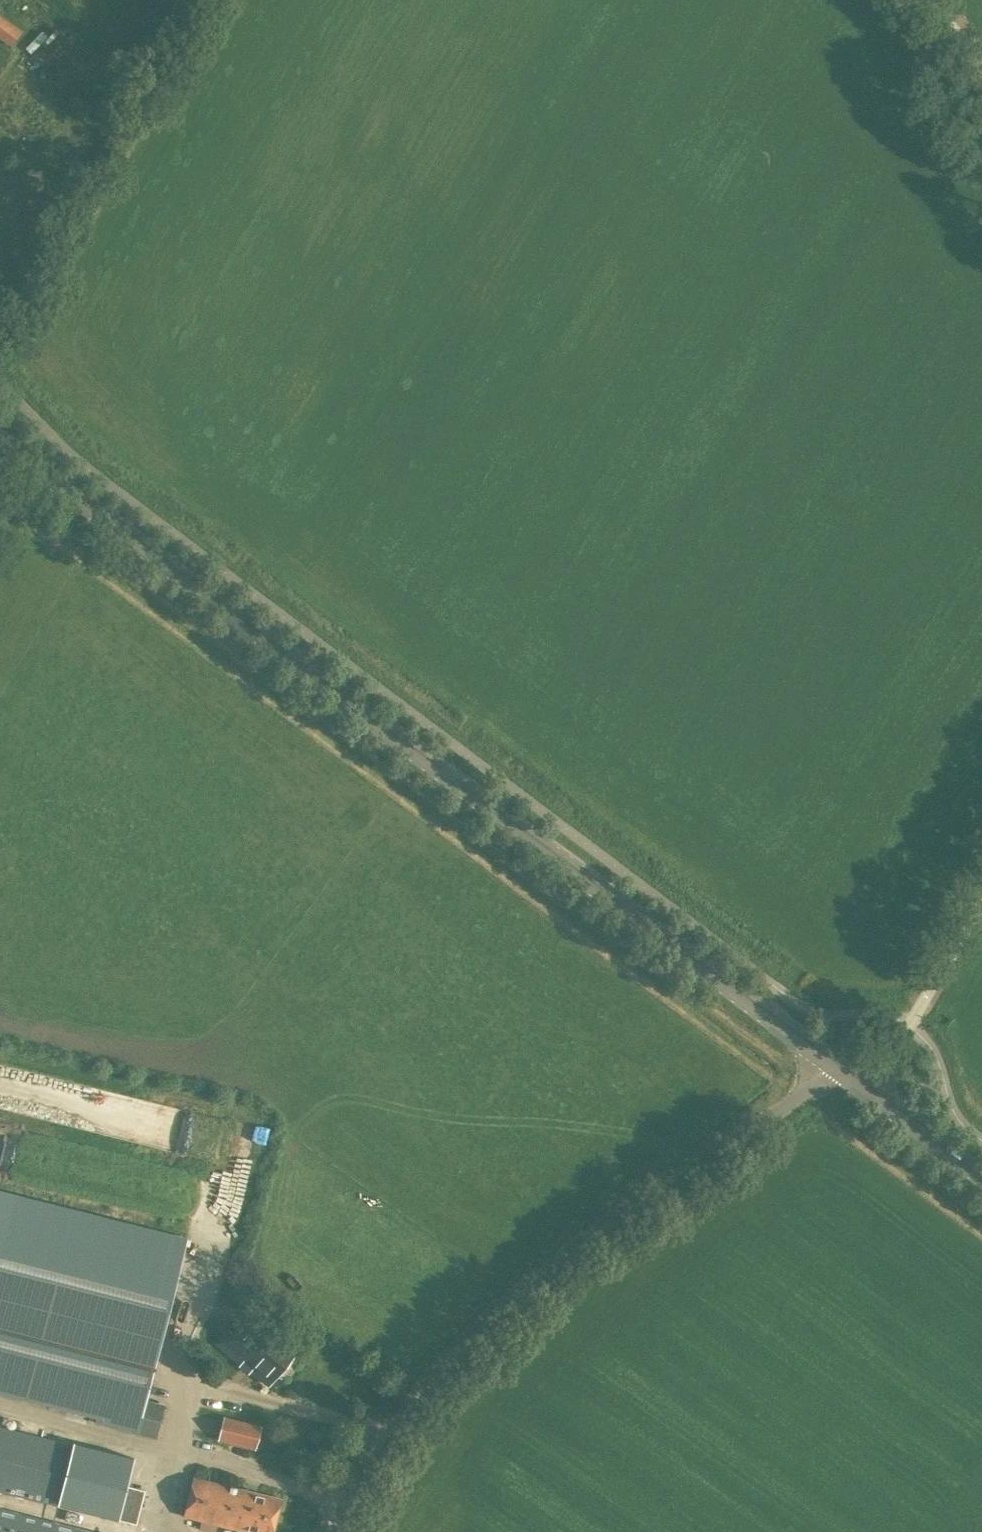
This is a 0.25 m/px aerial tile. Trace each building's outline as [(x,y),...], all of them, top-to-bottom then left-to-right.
[(10,45),(20,31),(0,18),(0,37),(10,45)] [(158,1347),(186,1237),(0,1191),(0,1393),(97,1418),(96,1422),(156,1438),(164,1405),(145,1400),(158,1347)] [(268,1385),(298,1348),(247,1307),(218,1344),(268,1385)] [(254,1450),(261,1425),(224,1416),(218,1441),(254,1450)] [(58,1506),(74,1445),(0,1426),(0,1492),(58,1506)] [(281,1500),(193,1477),(183,1516),(246,1531),(273,1531),(281,1500)] [(0,1508),(0,1531),(96,1531),(0,1508)]
